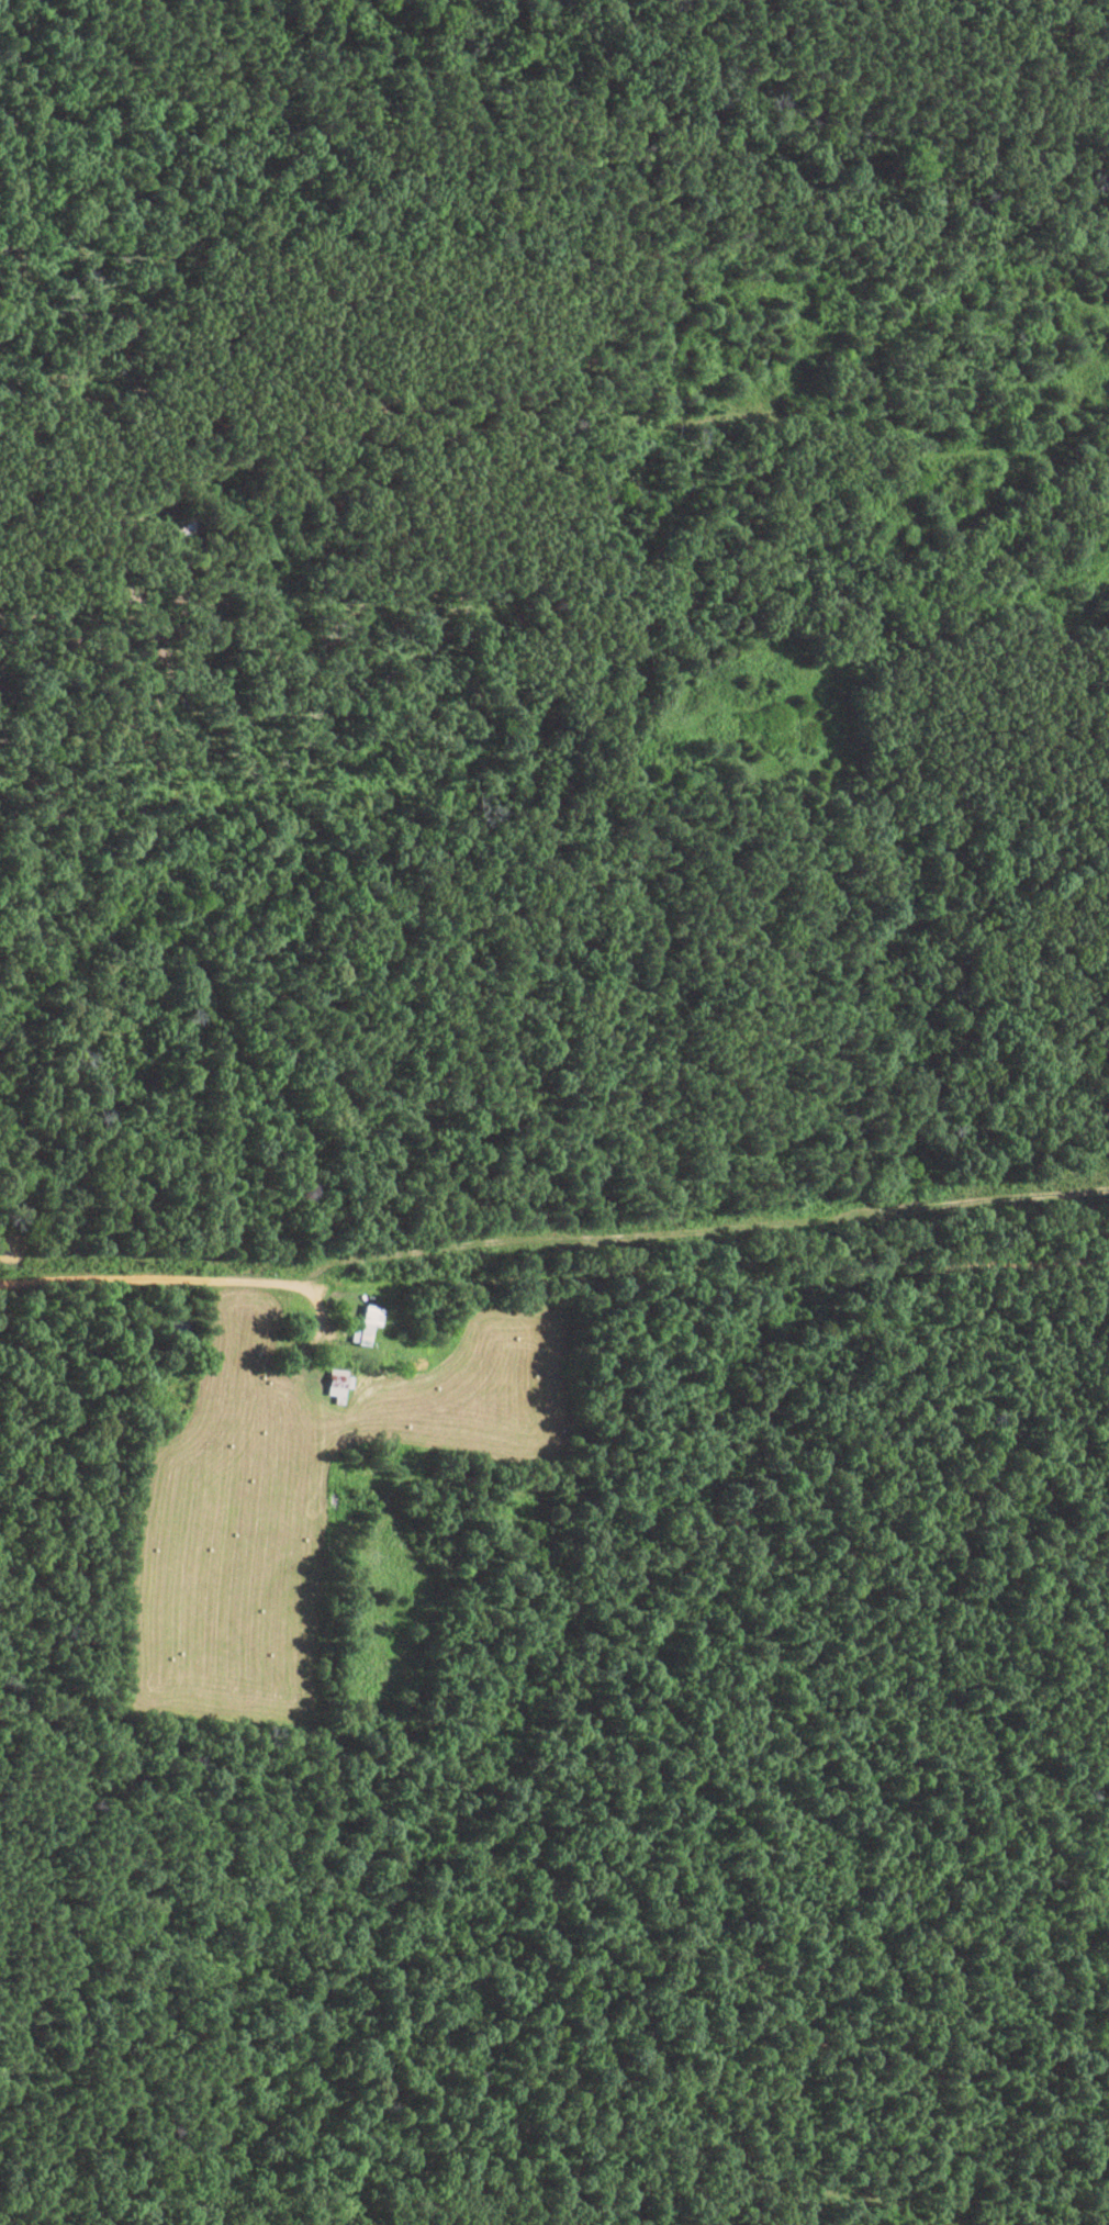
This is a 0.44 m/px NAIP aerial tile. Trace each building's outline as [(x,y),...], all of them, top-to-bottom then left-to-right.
[(361,1346),(379,1349),(388,1309),(370,1305),(361,1346)] [(348,1403),(357,1375),(339,1370),(330,1397),(348,1403)]
